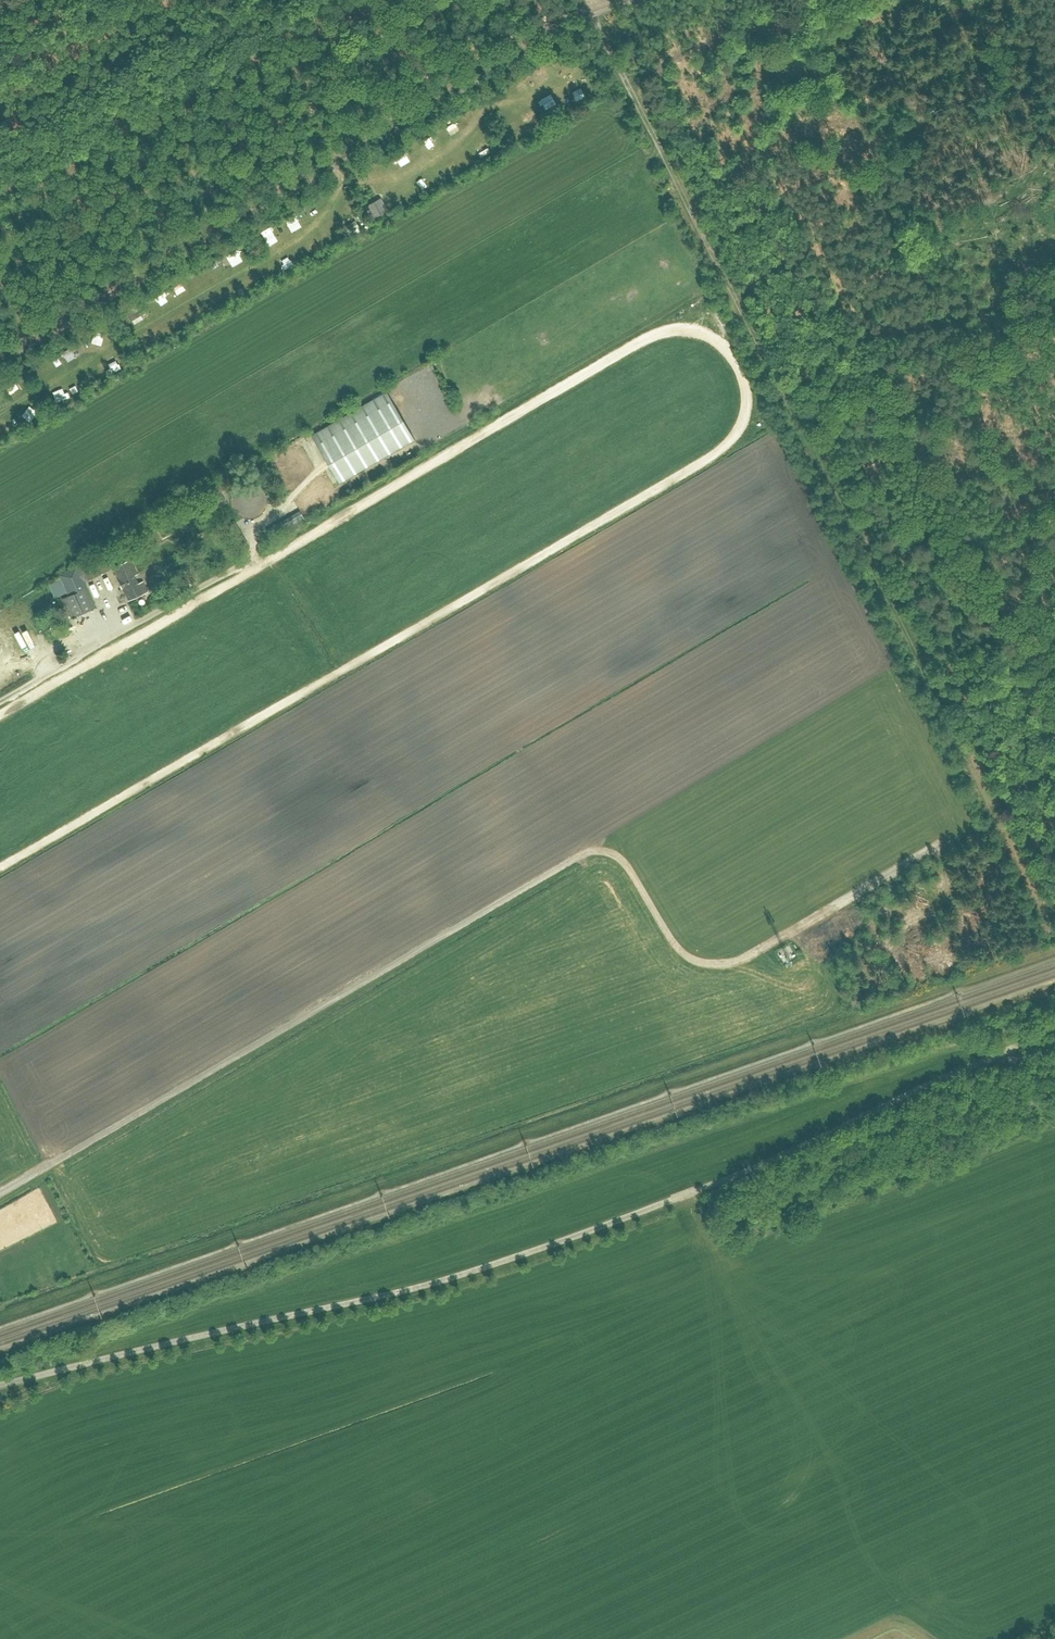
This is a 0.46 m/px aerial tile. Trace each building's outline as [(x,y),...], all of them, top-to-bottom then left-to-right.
[(560,75),(574,80),(579,67),(565,63),(560,75)] [(517,100),(528,97),(525,87),(515,90),(517,100)] [(454,137),(463,133),(458,121),(449,124),(454,137)] [(428,141),(434,149),(443,144),(437,135),(428,141)] [(488,141),(478,147),(483,156),(493,151),(488,141)] [(398,164),(411,157),(407,150),(394,157),(398,164)] [(413,184),(403,191),(410,202),(421,195),(413,184)] [(374,219),(388,210),(381,197),(366,206),(374,219)] [(273,225),(263,228),(267,240),(277,237),(273,225)] [(240,247),(227,252),(231,260),(243,255),(240,247)] [(137,322),(145,318),(142,311),(133,316),(137,322)] [(97,326),(93,340),(103,343),(107,328),(97,326)] [(19,375),(9,386),(19,394),(28,384),(19,375)] [(410,385),(398,391),(401,397),(413,392),(410,385)] [(59,400),(66,398),(62,388),(55,390),(59,400)] [(387,391),(312,435),(339,483),(414,439),(387,391)] [(444,392),(425,401),(430,411),(449,401),(444,392)] [(25,412),(29,418),(35,414),(31,408),(25,412)] [(234,523),(227,527),(241,550),(248,546),(234,523)] [(71,618),(96,607),(86,582),(113,568),(104,551),(74,567),(71,569),(59,575),(68,595),(62,598),(71,618)] [(129,600),(147,591),(143,582),(138,584),(134,575),(138,573),(131,559),(114,567),(121,584),(122,584),(129,600)] [(92,629),(81,633),(84,641),(95,637),(92,629)] [(33,665),(36,673),(47,669),(44,661),(33,665)]
